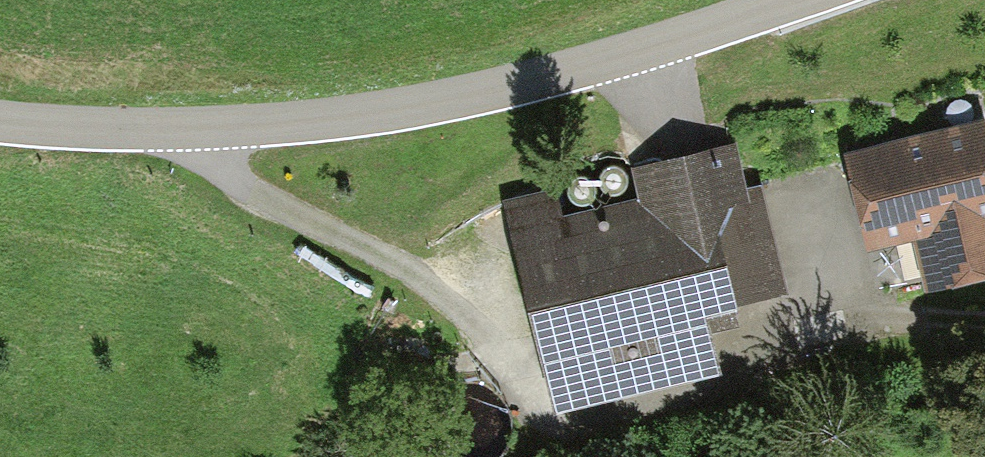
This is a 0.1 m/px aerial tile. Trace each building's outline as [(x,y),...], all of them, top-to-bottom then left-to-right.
[(847,151),(867,241),(916,231),(927,284),(984,271),(984,128),(983,121),(847,151)] [(560,197),(508,209),(554,409),(718,372),(706,318),(789,299),(763,183),(745,187),(735,142),(628,166),(634,196),(564,212),(560,197)]
